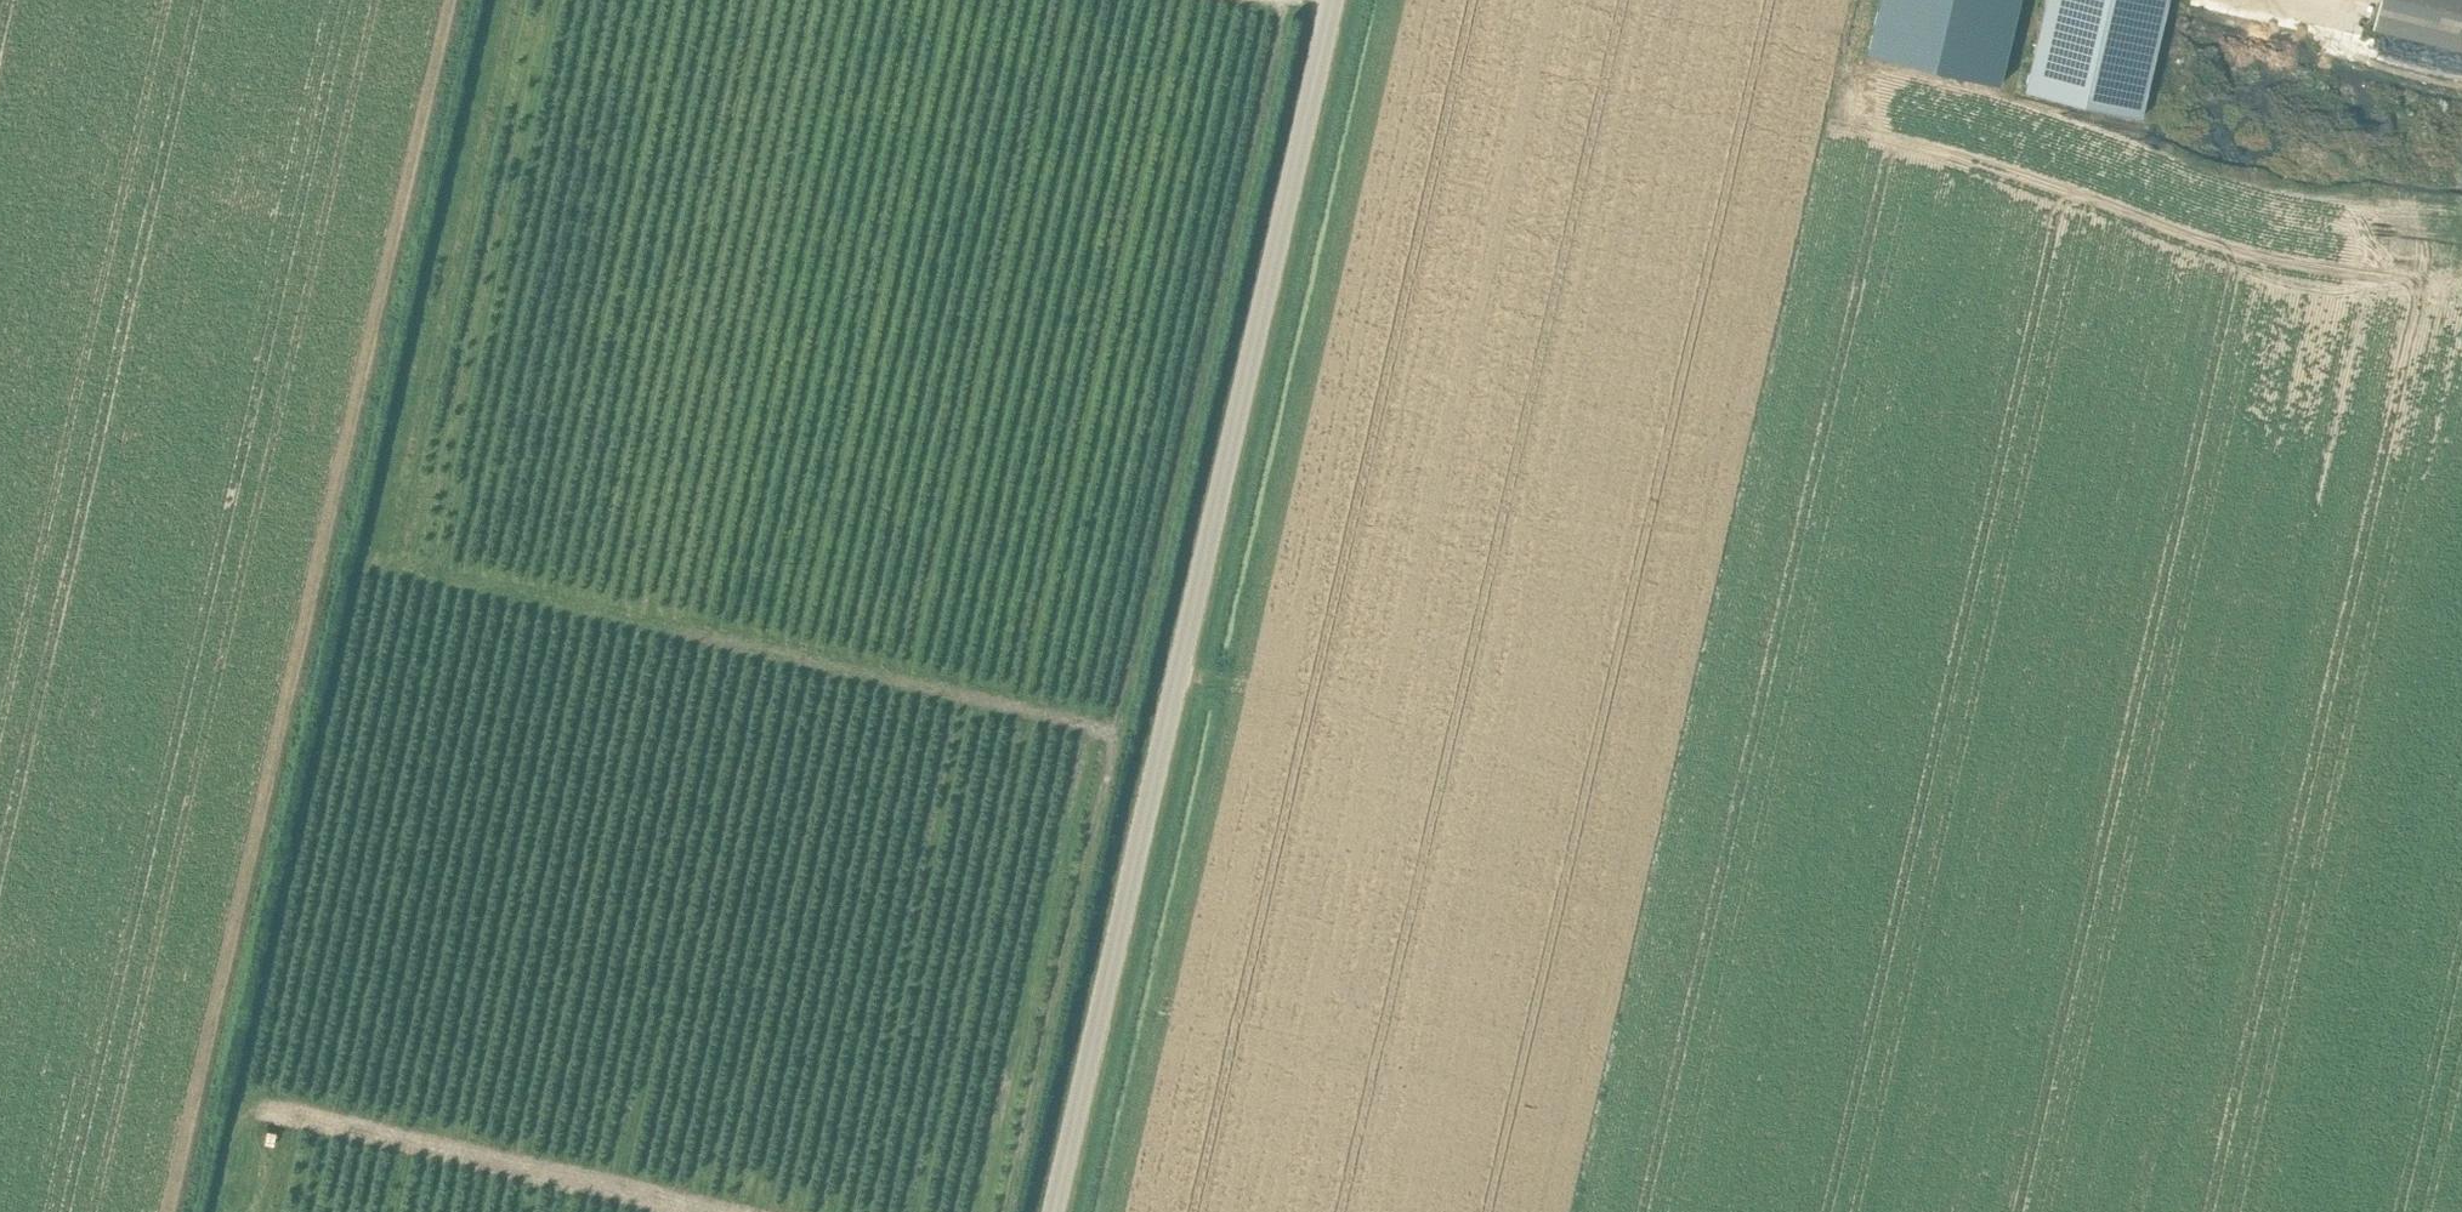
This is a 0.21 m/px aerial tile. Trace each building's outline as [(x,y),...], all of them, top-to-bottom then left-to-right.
[(1867,54),(1999,84),(2019,0),(1879,0),(1867,54)] [(2168,0),(2045,0),(2023,93),(2139,120),(2168,0)] [(2372,28),(2461,50),(2461,0),(2378,0),(2372,28)]
